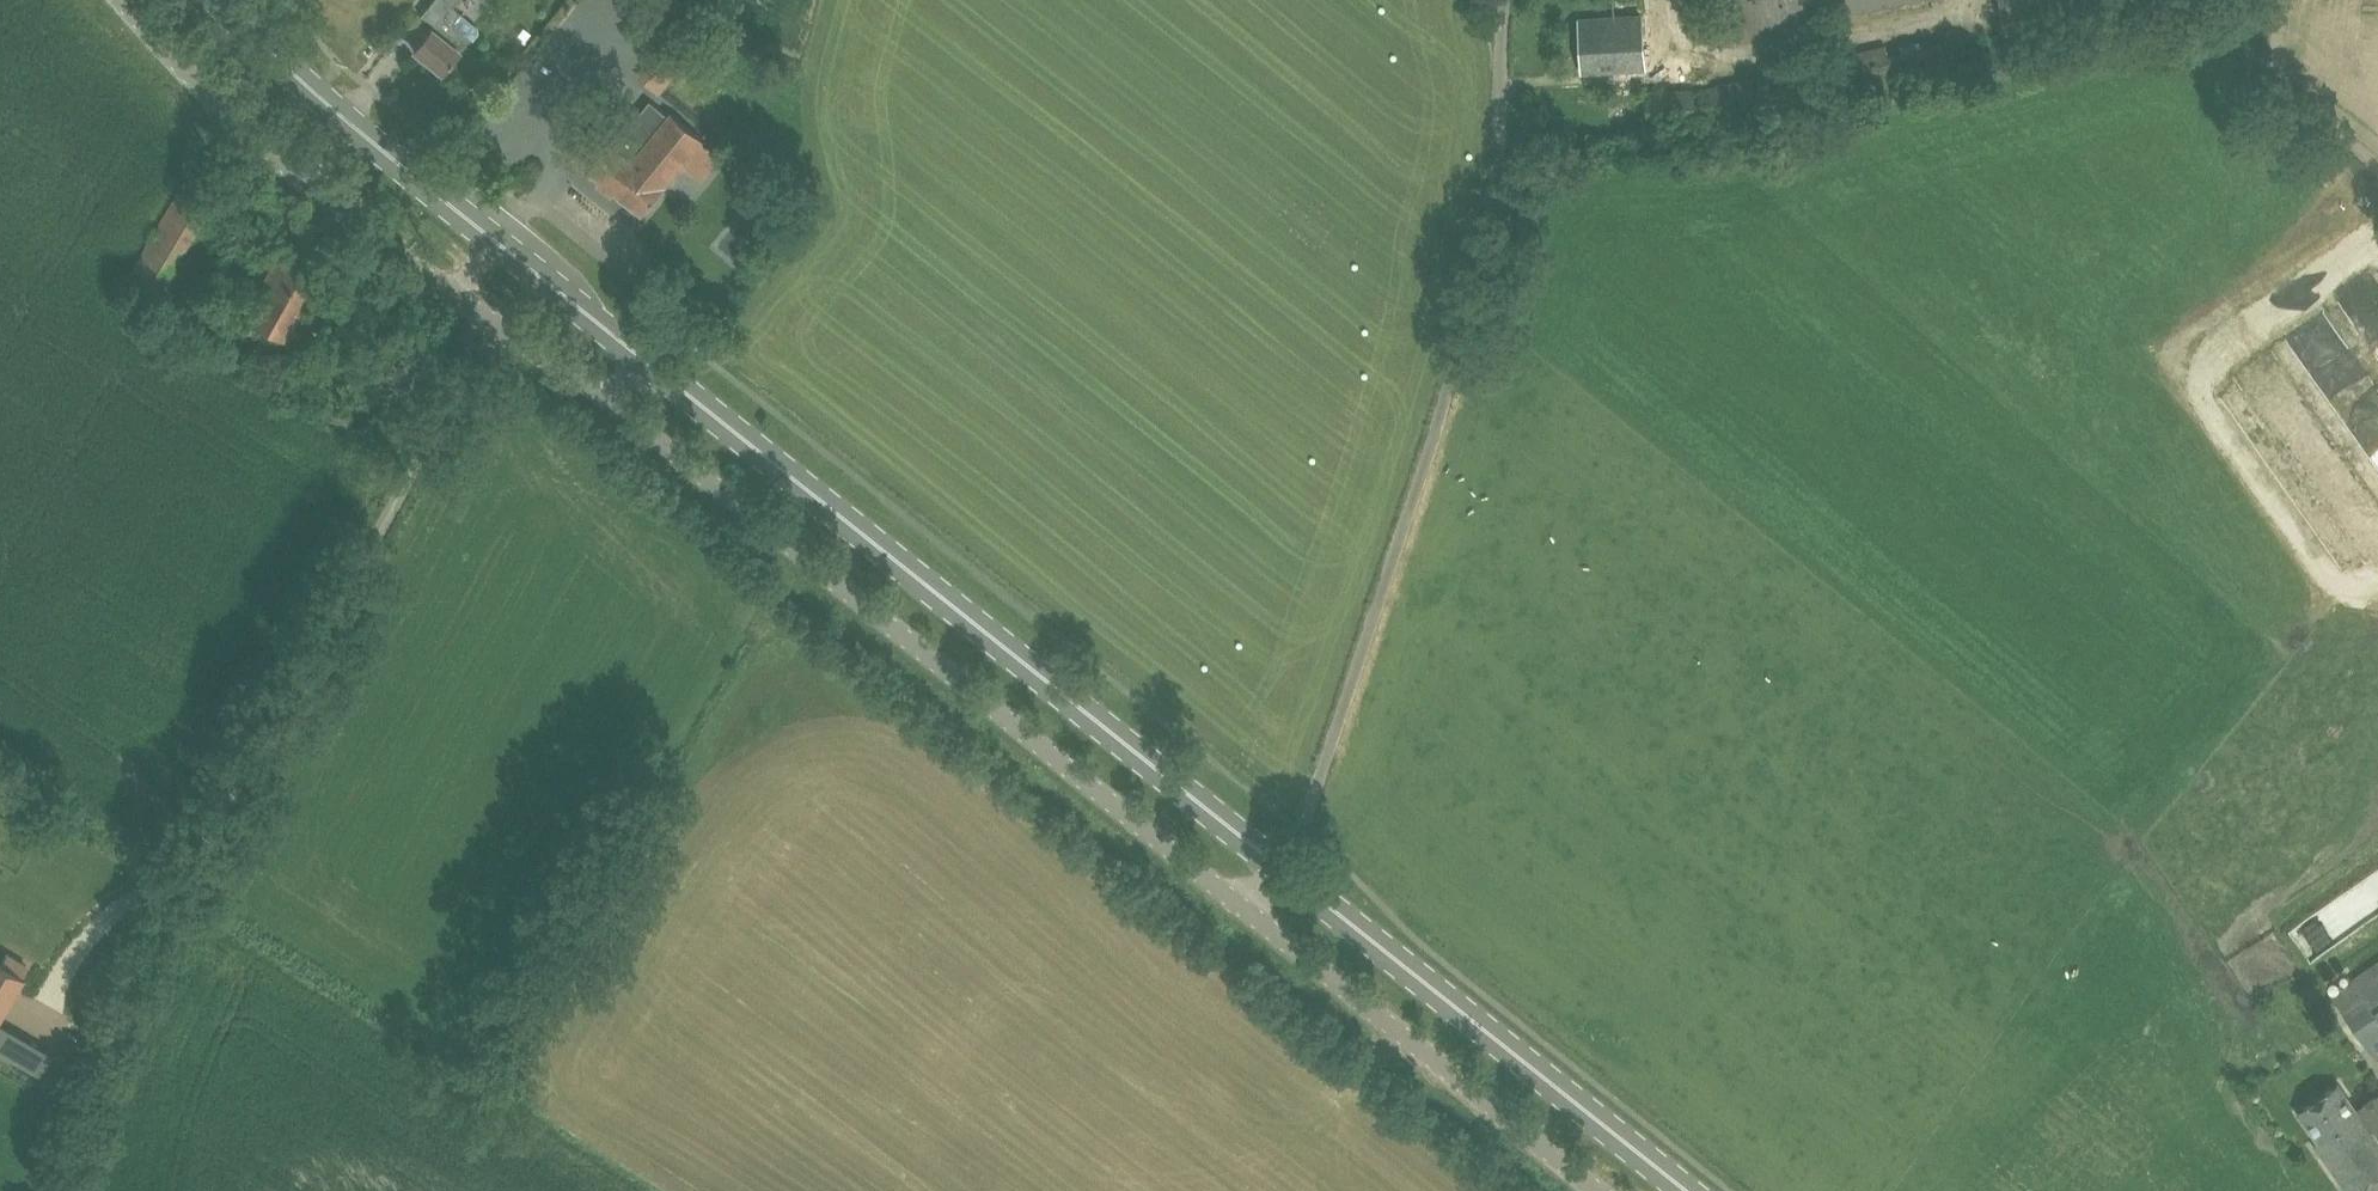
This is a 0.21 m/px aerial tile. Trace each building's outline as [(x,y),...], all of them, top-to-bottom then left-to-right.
[(413,48),(442,70),(469,37),(470,38),(477,30),(477,25),(467,18),(445,0),(432,0),(421,14),(433,24),(427,30),(421,38),(413,48)] [(1915,0),(1717,0),(1724,37),(1915,0)] [(1582,72),(1644,68),(1641,15),(1579,19),(1582,72)] [(1844,95),(1957,68),(1947,29),(1758,75),(1701,89),(1711,133),(1767,119),(1763,106),(1842,87),(1844,95)] [(1647,125),(1696,122),(1693,89),(1645,93),(1647,125)] [(644,213),(705,134),(673,107),(667,114),(652,102),(635,124),(615,108),(595,133),(594,132),(573,156),(644,213)] [(157,296),(209,209),(177,190),(125,279),(157,296)] [(289,342),(323,282),(277,256),(260,285),(263,287),(246,317),(289,342)] [(2337,941),(2358,923),(2377,915),(2377,872),(2366,877),(2371,889),(2356,900),(2336,909),(2315,926),(2332,968),(2346,963),(2337,941)] [(25,968),(7,957),(1,966),(0,965),(0,1011),(25,968)] [(2377,1055),(2377,961),(2332,994),(2376,1057),(2377,1055)] [(51,1054),(28,1041),(16,1061),(40,1075),(51,1054)] [(2377,1180),(2377,1092),(2356,1108),(2338,1082),(2296,1111),(2317,1142),(2314,1144),(2346,1190),(2363,1190),(2377,1180)]
